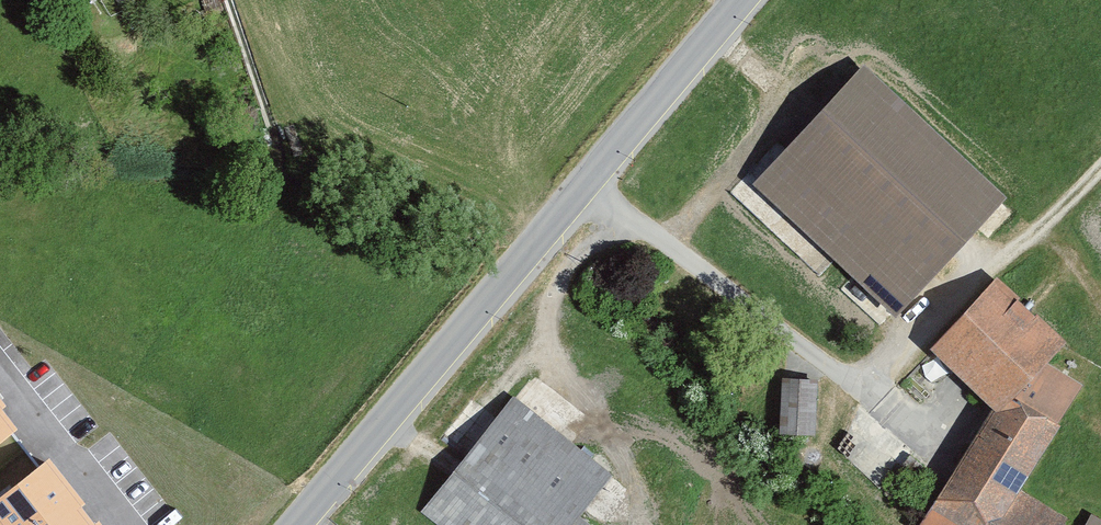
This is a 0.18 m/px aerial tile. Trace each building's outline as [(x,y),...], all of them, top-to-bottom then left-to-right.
[(1011,196),(865,67),(756,190),(901,319),(1011,196)] [(1072,344),(1008,285),(940,358),(1004,418),(1052,367),(1072,344)] [(1052,367),(1004,418),(939,524),(1080,524),(1031,496),(1087,386),(1052,367)] [(534,369),(422,508),(443,524),(590,524),(577,515),(610,474),(571,443),(593,415),(534,369)] [(785,376),(784,432),(819,434),(821,377),(785,376)] [(18,429),(0,407),(0,444),(18,429)] [(0,498),(0,524),(104,524),(52,458),(0,498)]
